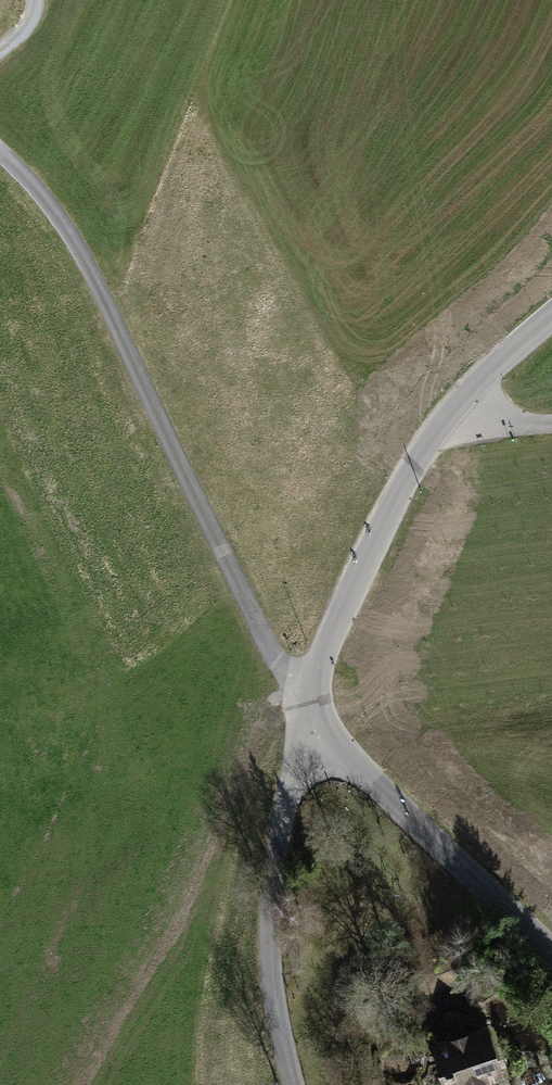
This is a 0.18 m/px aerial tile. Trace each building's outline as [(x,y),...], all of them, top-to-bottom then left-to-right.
[(430,1044),(443,1084),(482,1084),(505,1078),(487,1025),(430,1044)]
